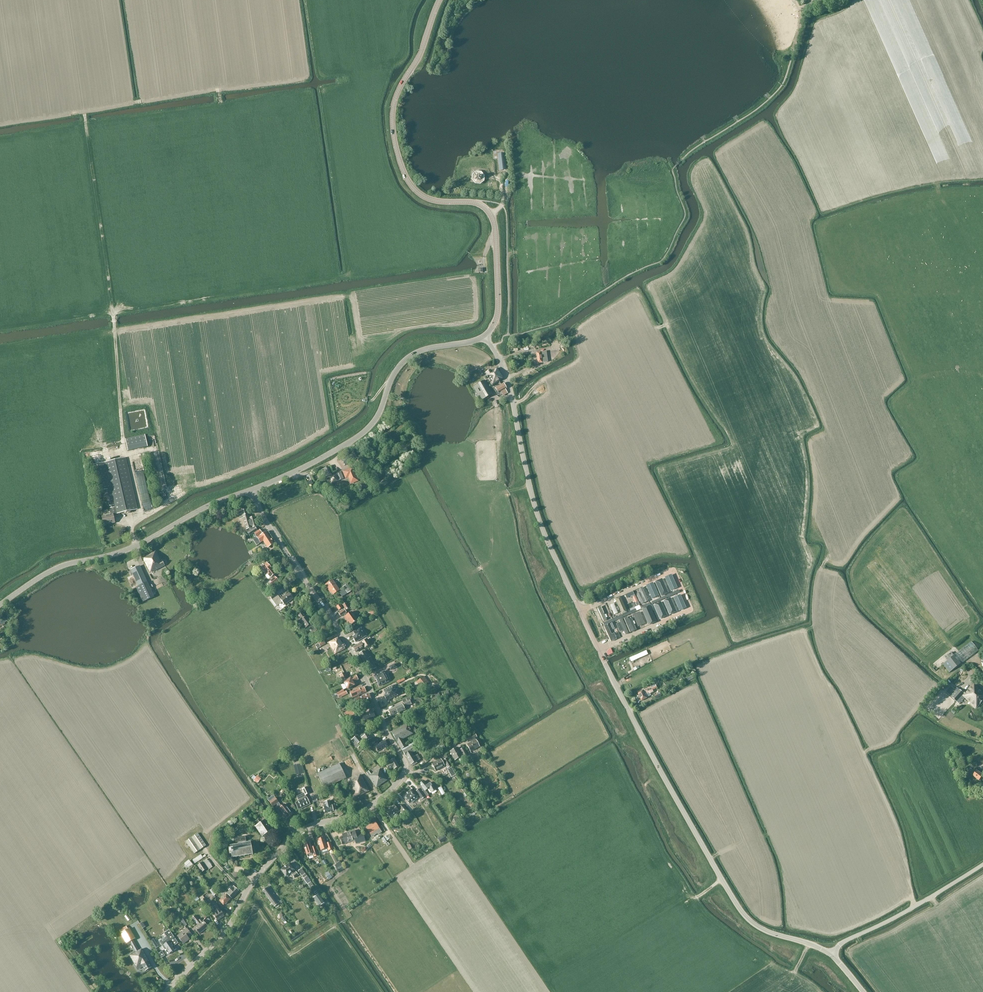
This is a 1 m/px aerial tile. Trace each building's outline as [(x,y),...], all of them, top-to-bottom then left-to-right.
[(504,154),(498,155),(500,171),(506,170),(504,154)] [(547,362),(546,351),(536,353),(538,364),(547,362)] [(497,369),(495,370),(492,372),(491,370),(485,373),(492,385),(500,381),(499,380),(503,378),(497,369)] [(485,381),(473,387),(481,401),(493,395),(485,381)] [(498,393),(501,392),(503,396),(508,393),(505,389),(506,389),(503,383),(495,388),(498,393)] [(145,435),(125,440),(128,452),(148,447),(145,435)] [(345,466),(357,458),(352,452),(341,460),(345,466)] [(126,458),(93,465),(99,491),(105,490),(111,515),(113,514),(113,515),(138,510),(126,458)] [(344,471),(347,479),(361,474),(357,464),(350,467),(350,469),(344,471)] [(332,474),(328,466),(321,470),(324,477),(332,474)] [(344,479),(342,472),(329,477),(331,484),(338,481),(344,479)] [(250,518),(247,509),(240,511),(241,514),(238,515),(240,520),(242,519),(246,530),(247,530),(248,532),(247,533),(249,536),(257,531),(255,528),(255,527),(258,526),(255,517),(250,518)] [(111,515),(102,517),(104,526),(116,523),(113,515),(113,514),(111,515)] [(262,534),(260,530),(254,533),(260,543),(263,542),(268,548),(274,544),(266,532),(262,534)] [(163,565),(165,564),(163,559),(160,560),(155,551),(143,558),(150,572),(153,570),(154,571),(163,566),(163,565)] [(269,565),(268,563),(264,566),(263,565),(260,569),(265,575),(267,574),(272,580),(266,584),(271,590),(280,582),(274,575),(276,573),(273,570),(274,569),(270,564),(269,565)] [(131,570),(138,585),(147,582),(139,566),(131,570)] [(147,581),(147,582),(138,585),(139,586),(136,588),(143,602),(154,597),(147,581)] [(332,581),(326,585),(325,586),(328,591),(329,590),(333,595),(339,591),(332,581)] [(342,597),(351,592),(346,585),(343,587),(344,589),(339,592),(342,597)] [(645,586),(641,588),(642,592),(639,594),(642,604),(650,601),(645,586)] [(680,592),(679,590),(651,602),(652,604),(680,592)] [(276,592),(270,597),(272,599),(270,601),(275,607),(276,606),(282,602),(284,605),(294,599),(289,592),(280,599),(276,592)] [(623,595),(614,598),(615,602),(618,601),(623,614),(629,612),(623,595)] [(612,615),(617,614),(616,612),(618,611),(615,600),(608,602),(609,605),(608,606),(611,615),(612,615)] [(348,614),(344,609),(338,613),(341,617),(344,615),(345,616),(344,617),(347,623),(348,622),(351,625),(358,620),(352,612),(348,614)] [(639,626),(643,625),(646,624),(642,611),(635,613),(639,626)] [(305,628),(308,626),(311,624),(303,613),(297,617),(298,618),(294,621),(297,626),(302,623),(305,628)] [(629,616),(626,617),(630,628),(634,627),(635,630),(638,629),(634,618),(630,619),(629,616)] [(366,637),(360,628),(353,632),(355,635),(352,637),(353,638),(355,643),(366,637)] [(316,629),(315,629),(312,631),(307,636),(310,640),(319,633),(316,629)] [(335,655),(345,649),(340,641),(339,642),(337,638),(328,644),(335,655)] [(370,645),(367,639),(353,648),(356,653),(364,648),(365,648),(370,645)] [(323,641),(319,643),(316,645),(318,649),(320,647),(321,647),(326,644),(323,641)] [(978,651),(972,642),(954,655),(961,664),(978,651)] [(375,669),(374,669),(377,668),(371,657),(368,658),(364,651),(359,654),(369,673),(375,669)] [(639,659),(647,656),(645,651),(637,655),(639,659)] [(950,673),(961,664),(954,655),(952,652),(945,657),(948,661),(943,664),(950,673)] [(384,671),(374,676),(379,686),(389,682),(385,675),(386,675),(385,671),(384,672),(384,671)] [(345,674),(344,673),(338,676),(342,682),(348,679),(347,679),(349,678),(347,673),(345,674)] [(343,682),(340,683),(341,685),(344,684),(347,690),(354,686),(352,683),(358,680),(356,676),(344,683),(343,682)] [(416,682),(421,689),(425,686),(428,684),(424,677),(416,682)] [(955,690),(951,687),(946,692),(950,696),(959,704),(965,698),(976,708),(980,705),(982,701),(982,693),(975,685),(972,688),(971,688),(966,692),(965,691),(963,693),(957,687),(955,690)] [(393,686),(384,691),(385,694),(384,694),(385,696),(384,696),(386,701),(398,695),(396,692),(393,686)] [(366,692),(364,687),(359,689),(359,688),(349,692),(352,699),(366,692)] [(651,687),(643,691),(647,698),(651,696),(650,694),(654,692),(651,687)] [(647,698),(643,691),(643,690),(638,693),(642,701),(647,698)] [(355,700),(353,700),(355,706),(358,705),(371,700),(369,693),(355,699),(356,699),(355,700)] [(411,700),(410,697),(402,700),(404,703),(403,703),(405,707),(411,704),(410,700),(411,700)] [(405,710),(402,704),(388,711),(391,716),(397,713),(398,714),(405,710)] [(352,712),(351,710),(345,712),(349,720),(355,716),(353,712),(352,712)] [(376,718),(373,711),(362,716),(365,722),(376,718)] [(392,734),(401,749),(406,747),(402,740),(412,734),(416,731),(415,728),(413,728),(412,726),(409,728),(407,725),(392,734)] [(371,739),(367,734),(361,738),(364,743),(371,739)] [(470,752),(479,748),(475,742),(473,739),(476,738),(474,735),(466,740),(467,743),(469,742),(470,744),(466,746),(470,752)] [(356,736),(351,741),(355,746),(358,744),(361,741),(356,736)] [(388,746),(385,741),(378,745),(377,743),(379,743),(377,739),(368,744),(370,747),(374,745),(375,746),(377,749),(378,752),(381,750),(388,746)] [(417,747),(414,742),(406,747),(401,749),(406,757),(411,765),(417,761),(412,753),(416,751),(414,748),(417,747)] [(457,749),(450,752),(455,762),(459,760),(461,763),(464,761),(462,757),(463,756),(464,759),(467,757),(463,749),(460,751),(459,752),(457,749)] [(398,766),(394,760),(394,759),(385,765),(389,770),(393,768),(394,769),(398,766)] [(441,760),(432,765),(435,772),(444,767),(444,766),(446,765),(448,769),(447,769),(450,774),(452,778),(456,775),(454,772),(447,759),(446,759),(443,760),(444,761),(444,762),(442,762),(441,760)] [(339,764),(319,773),(318,774),(325,789),(346,778),(339,764)] [(968,772),(973,776),(979,780),(982,775),(977,771),(974,769),(973,770),(970,768),(968,772)] [(379,769),(371,775),(369,771),(366,773),(368,776),(368,777),(375,788),(386,781),(379,769)] [(348,780),(354,790),(350,791),(354,799),(357,797),(369,791),(361,775),(358,776),(357,775),(348,780)] [(420,785),(417,787),(425,798),(427,796),(424,791),(428,789),(431,793),(435,790),(436,791),(432,784),(430,785),(430,784),(426,786),(424,782),(419,785),(420,785)] [(302,789),(304,793),(296,797),(299,801),(295,803),(298,810),(310,804),(307,797),(306,797),(306,795),(310,793),(307,787),(302,789)] [(416,793),(414,794),(411,790),(403,797),(409,804),(418,796),(421,800),(424,798),(419,790),(416,792),(416,793)] [(319,798),(318,794),(311,796),(313,803),(317,801),(317,799),(319,798)] [(279,803),(275,798),(273,795),(267,800),(273,807),(277,804),(280,808),(279,809),(287,820),(288,819),(289,819),(292,817),(292,816),(293,815),(285,805),(282,807),(278,803),(279,803)] [(331,805),(330,801),(324,802),(325,806),(323,806),(325,814),(334,812),(332,804),(331,805)] [(410,813),(407,810),(402,804),(397,809),(394,805),(385,813),(387,815),(387,816),(387,817),(388,817),(389,817),(391,819),(393,817),(394,817),(395,818),(396,817),(397,817),(397,816),(397,815),(397,814),(399,811),(401,810),(404,813),(406,816),(410,813)] [(255,827),(262,837),(273,829),(266,819),(262,822),(262,821),(260,823),(257,820),(252,823),(255,827)] [(380,829),(375,822),(366,827),(370,835),(377,831),(377,832),(380,830),(379,829),(380,829)] [(356,835),(355,830),(342,834),(343,839),(341,839),(342,844),(355,841),(356,844),(365,841),(363,833),(356,835)] [(207,846),(198,833),(186,841),(194,854),(207,846)] [(233,857),(253,853),(251,842),(247,842),(245,836),(236,838),(237,844),(231,845),(231,849),(229,849),(230,853),(232,853),(233,857)] [(323,838),(323,837),(322,837),(321,837),(319,837),(318,838),(318,839),(317,840),(321,851),(328,849),(328,851),(333,850),(330,842),(326,844),(324,837),(323,838)] [(312,847),(310,842),(303,844),(306,855),(307,855),(308,858),(314,856),(314,857),(318,856),(315,846),(312,847)] [(195,864),(203,858),(201,855),(192,860),(195,864)] [(184,864),(181,867),(185,871),(189,869),(188,868),(193,865),(189,860),(184,864)] [(202,872),(207,869),(202,862),(197,865),(202,872)] [(298,876),(294,871),(289,863),(280,870),(286,877),(290,874),(290,875),(292,875),(294,878),(298,876)] [(311,881),(301,868),(298,871),(304,880),(310,887),(313,885),(310,881),(311,881)] [(233,886),(232,887),(230,886),(227,889),(228,890),(226,892),(231,897),(238,890),(233,886)] [(274,907),(279,903),(268,888),(263,892),(274,907)] [(224,905),(230,899),(226,895),(220,901),(224,905)] [(324,903),(319,895),(313,899),(318,907),(324,903)] [(210,906),(205,898),(200,901),(206,909),(210,906)] [(221,910),(220,910),(217,905),(210,909),(217,921),(224,916),(221,910)] [(201,918),(199,920),(196,915),(193,918),(198,925),(195,928),(192,930),(195,934),(198,931),(199,933),(208,927),(203,921),(201,918)] [(185,927),(189,924),(185,918),(180,921),(185,927)] [(126,927),(120,930),(119,930),(119,931),(127,944),(134,940),(126,927)] [(188,937),(191,935),(187,928),(178,935),(184,943),(189,939),(188,937)] [(168,939),(162,943),(166,948),(164,949),(168,955),(176,949),(174,946),(178,943),(169,930),(164,934),(168,939)] [(142,967),(145,971),(152,967),(141,949),(129,956),(137,971),(142,967)]
